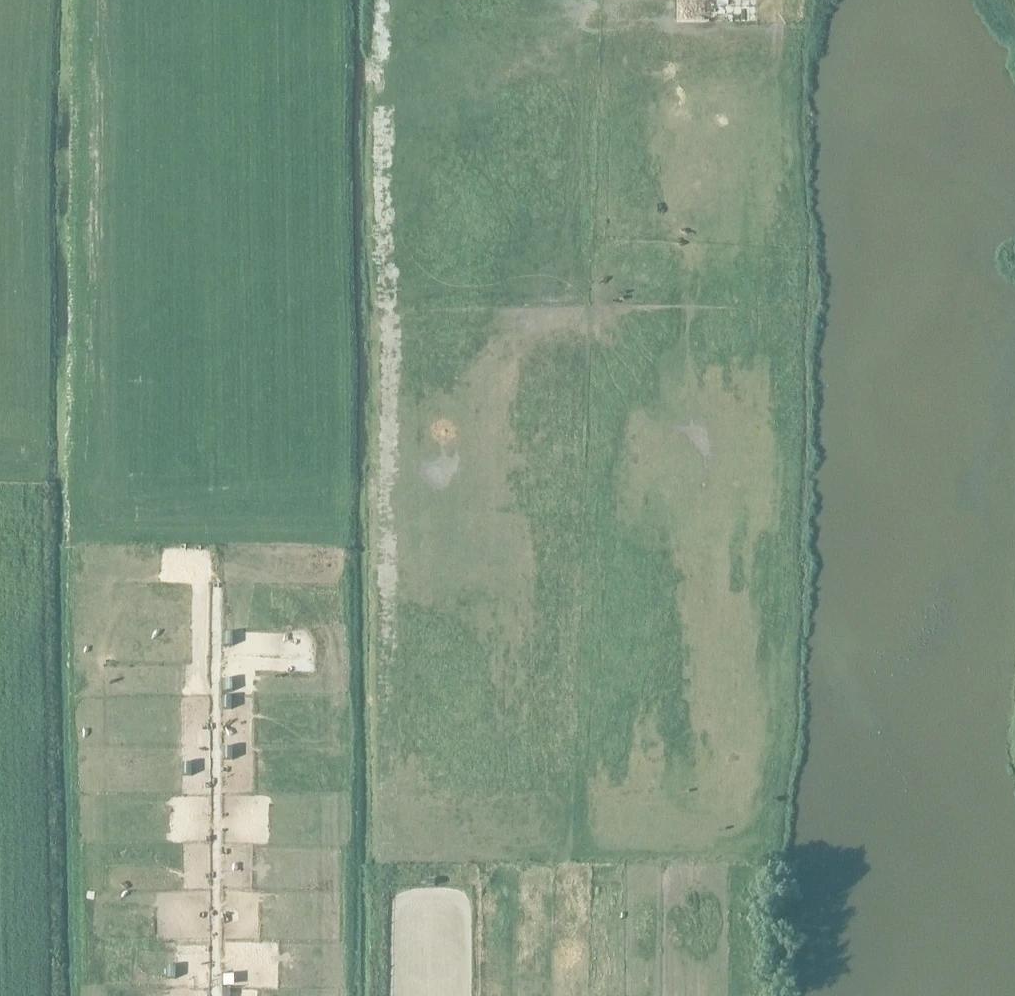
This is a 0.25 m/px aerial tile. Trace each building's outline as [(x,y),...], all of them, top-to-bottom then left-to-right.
[(697,17),(696,0),(679,0),(680,17),(697,17)]
